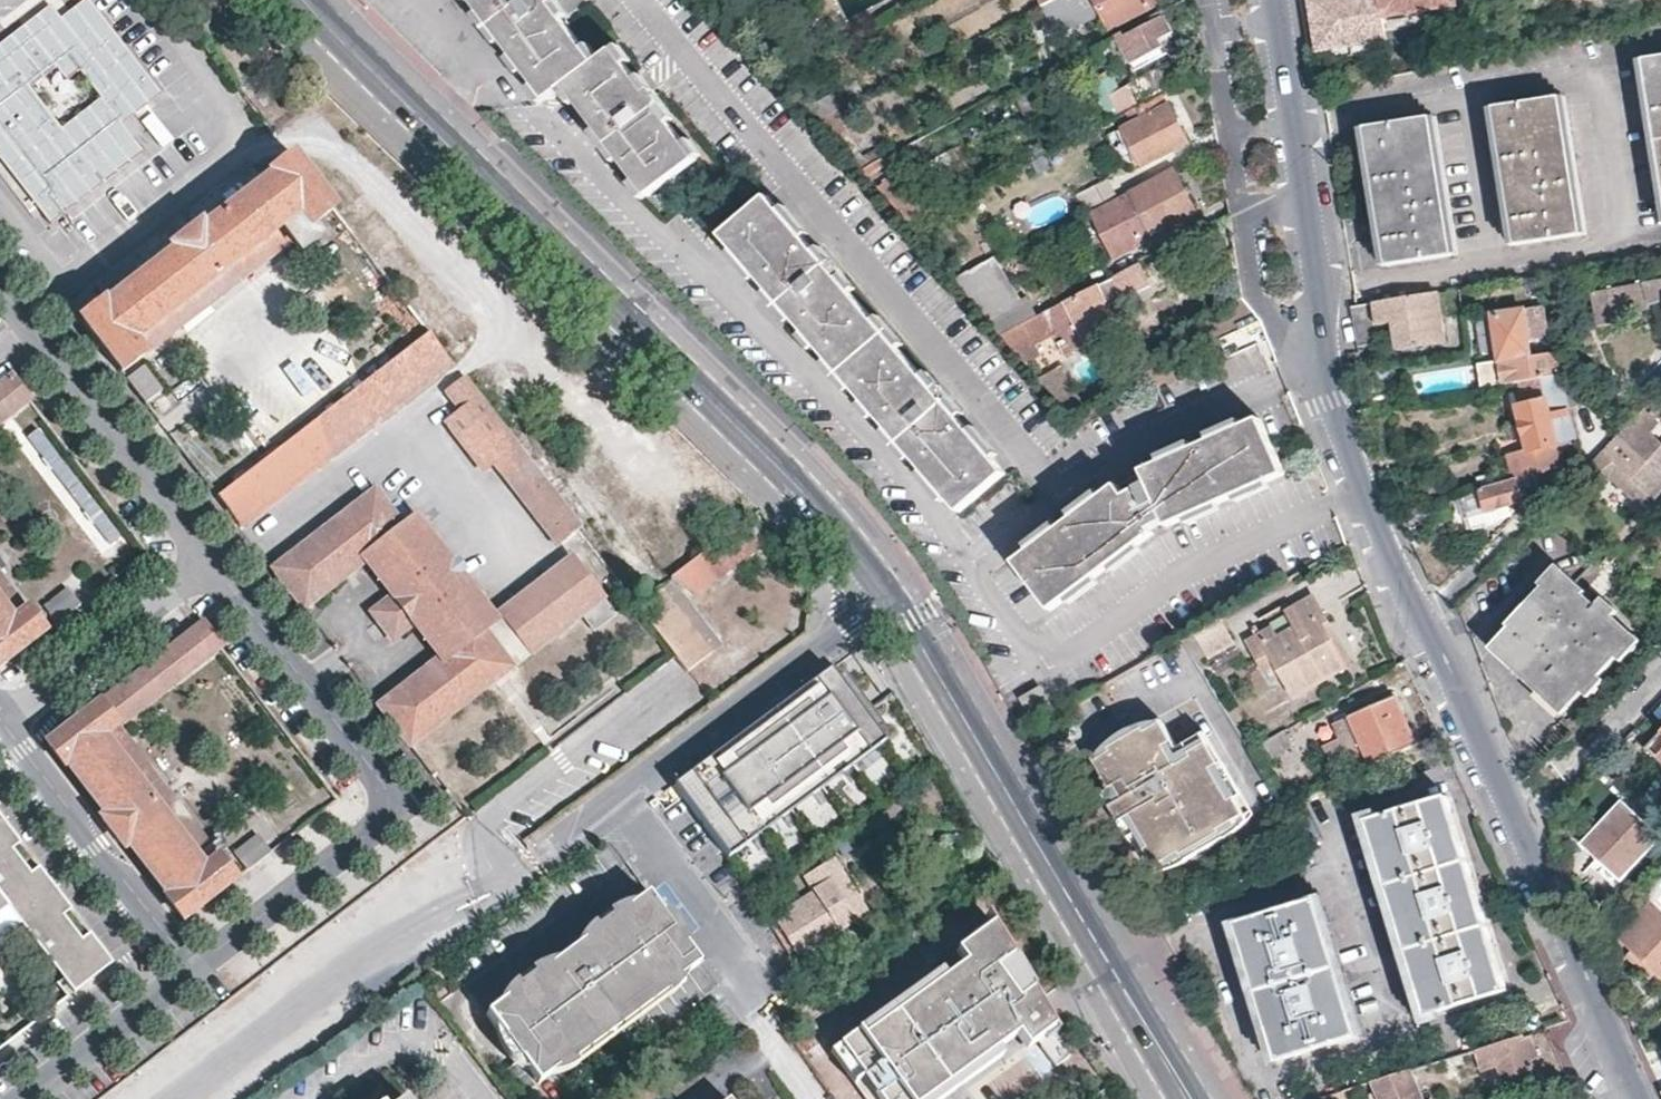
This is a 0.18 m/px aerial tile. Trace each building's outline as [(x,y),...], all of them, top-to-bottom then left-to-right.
[(88,0),(77,0),(57,16),(47,4),(0,40),(0,156),(50,221),(140,147),(120,121),(159,91),(88,0)] [(565,0),(489,0),(548,87),(568,74),(643,186),(697,150),(662,100),(667,97),(656,80),(651,83),(621,39),(600,52),(565,0)] [(1042,1),(1049,13),(1068,3),(1074,0),(1043,0),(1042,1)] [(1090,0),(1074,0),(1068,3),(1075,17),(1093,7),(1090,0)] [(1113,24),(1159,0),(1100,0),(1113,24)] [(1382,9),(1381,0),(1310,0),(1317,47),(1332,45),(1351,42),(1371,39),(1386,37),(1382,9)] [(1382,9),(1445,0),(1381,0),(1382,9)] [(1133,47),(1157,35),(1166,30),(1172,27),(1164,12),(1125,32),(1133,47)] [(1070,33),(1060,25),(1055,28),(1061,37),(1070,33)] [(1163,46),(1157,35),(1133,47),(1139,58),(1163,46)] [(1372,49),(1371,39),(1351,42),(1353,52),(1372,49)] [(1353,52),(1351,42),(1332,45),(1333,55),(1353,52)] [(1641,64),(1660,183),(1660,61),(1641,64)] [(1167,82),(1158,64),(1126,81),(1135,98),(1167,82)] [(1109,114),(1134,102),(1117,70),(1093,83),(1109,114)] [(848,101),(869,90),(860,75),(807,102),(820,116),(834,108),(848,101)] [(1163,88),(1146,97),(1134,103),(1140,112),(1121,123),(1141,162),(1188,139),(1177,117),(1167,99),(1163,88)] [(1104,109),(1096,95),(1081,103),(1089,116),(1104,109)] [(1588,238),(1565,99),(1564,98),(1563,97),(1497,109),(1521,249),(1588,238)] [(1140,112),(1134,103),(1117,112),(1116,113),(1121,123),(1140,112)] [(834,108),(820,116),(840,140),(851,129),(834,108)] [(1458,260),(1436,118),(1370,129),(1394,271),(1458,260)] [(332,207),(290,152),(268,169),(273,176),(209,225),(205,218),(173,242),(178,248),(114,298),(110,292),(87,310),(131,365),(332,207)] [(928,208),(880,153),(879,154),(874,157),(861,164),(908,219),(928,208)] [(1114,252),(1154,232),(1195,212),(1184,189),(1172,166),(1131,187),(1091,207),(1114,252)] [(1085,206),(1119,189),(1110,173),(1077,189),(1085,206)] [(934,385),(840,275),(846,271),(821,244),(815,248),(767,192),(722,233),(767,285),(819,344),(881,416),(960,508),(1008,470),(959,412),(965,407),(941,380),(934,385)] [(1012,276),(997,251),(955,273),(990,314),(1023,293),(1012,276)] [(1093,283),(1120,268),(1111,251),(1084,265),(1093,283)] [(1153,279),(1143,257),(1120,268),(1093,283),(1040,310),(1003,329),(1028,358),(1043,350),(1038,339),(1056,331),(1066,351),(1123,322),(1112,302),(1137,288),(1153,279)] [(1589,286),(1597,320),(1620,315),(1618,308),(1660,295),(1660,272),(1589,286)] [(1442,337),(1434,288),(1356,301),(1350,302),(1356,341),(1373,338),(1379,332),(1377,319),(1394,317),(1399,344),(1417,341),(1442,337)] [(1023,293),(990,314),(1003,329),(1040,310),(1028,290),(1023,293)] [(1548,327),(1541,301),(1489,309),(1495,348),(1497,360),(1479,363),(1476,367),(1479,384),(1528,374),(1547,371),(1559,369),(1553,346),(1526,349),(1523,331),(1548,327)] [(452,358),(430,330),(225,489),(246,517),(452,358)] [(171,383),(153,359),(139,369),(158,394),(171,383)] [(1085,399),(1063,359),(1040,372),(1071,408),(1085,399)] [(1576,434),(1559,369),(1547,371),(1528,374),(1531,397),(1513,400),(1519,435),(1521,445),(1513,447),(1505,461),(1509,476),(1536,468),(1538,467),(1568,458),(1579,445),(1576,434)] [(542,472),(463,373),(441,390),(455,408),(443,417),(485,472),(498,463),(564,548),(588,530),(556,490),(542,472)] [(19,388),(0,403),(0,442),(38,413),(19,388)] [(1655,431),(1660,425),(1660,421),(1646,407),(1611,442),(1598,457),(1582,473),(1598,489),(1611,475),(1637,501),(1638,500),(1646,507),(1660,492),(1660,437),(1655,431)] [(1126,487),(1121,480),(1120,478),(1016,555),(1051,605),(1155,525),(1154,522),(1166,516),(1167,520),(1287,470),(1266,416),(1203,441),(1144,465),(1132,474),(1136,479),(1126,487)] [(567,482),(553,464),(542,472),(556,490),(567,482)] [(1509,476),(1482,484),(1490,506),(1505,502),(1529,496),(1542,483),(1538,467),(1536,468),(1509,476)] [(1132,474),(1121,480),(1126,487),(1136,479),(1132,474)] [(626,617),(581,559),(503,618),(430,524),(418,533),(389,495),(289,571),(320,611),(378,566),(405,601),(383,618),(403,644),(426,628),(449,659),(391,703),(424,746),(593,616),(605,633),(626,617)] [(766,534),(748,512),(674,571),(692,594),(766,534)] [(1619,647),(1633,631),(1562,565),(1495,637),(1535,675),(1567,704),(1594,675),(1590,671),(1615,644),(1619,647)] [(724,651),(666,575),(639,597),(697,672),(724,651)] [(2,680),(49,643),(0,578),(0,677),(2,680)] [(1319,602),(1312,590),(1286,605),(1300,629),(1281,640),(1272,624),(1260,631),(1295,690),(1351,657),(1319,602)] [(86,611),(77,599),(52,618),(61,630),(86,611)] [(1228,625),(1220,612),(1195,626),(1211,654),(1236,639),(1228,625)] [(226,659),(208,636),(57,752),(76,777),(80,774),(112,816),(108,819),(132,849),(137,846),(174,895),(170,899),(189,923),(236,886),(122,740),(226,659)] [(1245,654),(1239,644),(1236,639),(1211,654),(1220,669),(1245,654)] [(832,670),(677,786),(727,861),(886,743),(832,670)] [(1332,760),(1367,744),(1373,760),(1417,741),(1407,717),(1397,691),(1353,710),(1333,718),(1340,733),(1323,741),(1332,760)] [(1182,747),(1164,717),(1148,726),(1146,722),(1111,742),(1113,746),(1097,755),(1132,817),(1158,802),(1166,797),(1222,765),(1205,734),(1182,747)] [(1647,740),(1660,753),(1660,726),(1647,740)] [(1272,758),(1295,742),(1285,727),(1262,743),(1272,758)] [(1247,809),(1222,765),(1166,797),(1158,802),(1132,817),(1158,861),(1182,846),(1184,849),(1224,827),(1222,824),(1247,809)] [(1459,825),(1449,792),(1371,815),(1378,842),(1428,1010),(1507,986),(1499,958),(1459,825)] [(1623,878),(1660,836),(1634,811),(1640,804),(1628,792),(1583,840),(1598,854),(1623,878)] [(0,814),(0,1049),(114,961),(91,931),(81,939),(63,916),(73,908),(40,865),(30,873),(11,849),(21,841),(0,814)] [(271,855),(260,841),(235,860),(246,874),(271,855)] [(792,913),(771,926),(790,957),(857,915),(846,897),(855,891),(833,857),(804,876),(815,893),(789,909),(792,913)] [(866,909),(855,891),(846,897),(857,915),(866,909)] [(1359,1030),(1318,895),(1236,919),(1278,1054),(1359,1030)] [(634,904),(611,922),(593,935),(569,952),(555,964),(533,980),(517,992),(492,1011),(481,1019),(490,1030),(500,1044),(512,1059),(522,1073),(532,1086),(546,1076),(568,1060),(582,1049),(598,1038),(613,1026),(627,1016),(644,1004),(659,992),(680,976),(694,966),(687,957),(673,939),(663,925),(649,907),(643,898),(634,904)] [(605,915),(611,922),(634,904),(622,906),(617,906),(613,907),(605,915)] [(1650,905),(1620,935),(1660,974),(1660,915),(1650,905)] [(670,919),(649,907),(663,925),(670,919)] [(593,935),(611,922),(605,915),(588,927),(593,935)] [(838,1039),(881,1098),(946,1098),(1003,1057),(997,1050),(1017,1035),(1027,1049),(1038,1041),(1037,1040),(1053,1028),(1038,1002),(987,917),(967,932),(969,936),(953,947),(963,960),(943,975),(937,967),(838,1039)] [(670,919),(663,925),(673,939),(680,932),(670,919)] [(569,952),(593,935),(588,927),(571,940),(568,947),(569,952)] [(673,939),(687,957),(680,932),(673,939)] [(533,980),(555,964),(551,961),(548,959),(545,959),(527,973),(533,980)] [(517,992),(533,980),(527,973),(512,984),(517,992)] [(680,976),(659,992),(664,998),(670,994),(673,992),(675,989),(677,986),(680,976)] [(492,1011),(517,992),(512,984),(510,983),(505,988),(501,994),(497,999),(495,1003),(492,1011)] [(644,1004),(649,1010),(664,998),(659,992),(644,1004)] [(644,1004),(627,1016),(633,1022),(649,1010),(644,1004)] [(613,1026),(618,1033),(633,1022),(627,1016),(613,1026)] [(613,1026),(598,1038),(602,1045),(618,1033),(613,1026)] [(1070,1056),(1053,1028),(1037,1040),(1038,1041),(1057,1066),(1070,1056)] [(500,1044),(490,1030),(495,1049),(500,1044)] [(1533,1076),(1527,1053),(1532,1052),(1527,1034),(1521,1035),(1519,1031),(1474,1044),(1481,1063),(1497,1058),(1507,1084),(1533,1076)] [(582,1049),(587,1056),(602,1045),(598,1038),(582,1049)] [(500,1044),(495,1049),(505,1064),(512,1059),(500,1044)] [(568,1060),(573,1067),(587,1056),(582,1049),(568,1060)] [(1458,1049),(1439,1055),(1442,1063),(1460,1058),(1458,1049)] [(512,1059),(505,1064),(507,1065),(517,1071),(522,1073),(512,1059)] [(568,1060),(546,1076),(554,1075),(560,1073),(564,1073),(566,1072),(573,1067),(568,1060)] [(1375,1075),(1384,1098),(1427,1098),(1412,1063),(1375,1075)] [(1319,1092),(1321,1098),(1345,1098),(1347,1098),(1342,1085),(1319,1092)]
